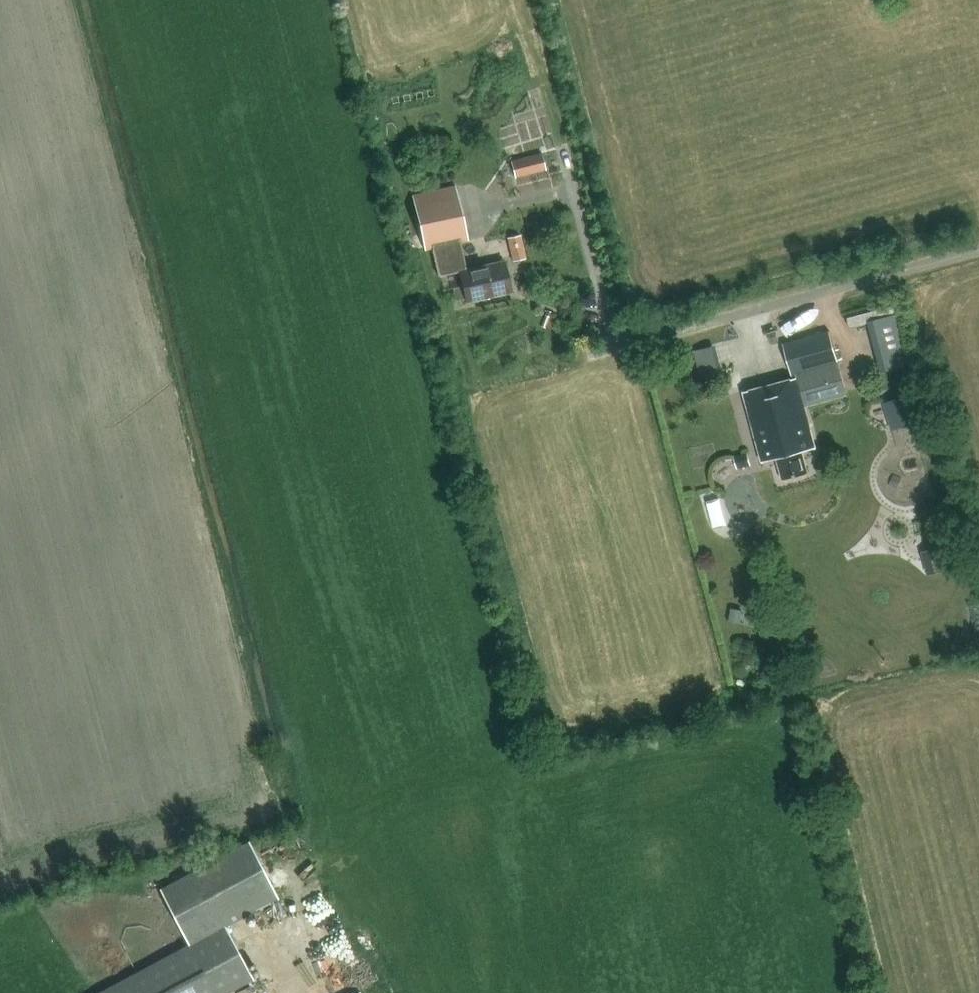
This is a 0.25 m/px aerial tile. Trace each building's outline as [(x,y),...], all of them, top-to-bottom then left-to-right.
[(515,176),(546,168),(542,152),(511,159),(515,176)] [(508,237),(513,260),(526,257),(521,234),(508,237)] [(461,286),(453,288),(456,300),(464,299),(464,300),(508,290),(501,259),(457,269),(461,286)] [(855,325),(886,318),(883,306),(852,312),(855,325)] [(783,343),(792,375),(797,374),(839,362),(829,330),(783,343)] [(704,374),(722,370),(715,343),(697,348),(704,374)] [(798,378),(806,407),(848,395),(839,362),(797,374),(798,378)] [(743,392),(762,463),(776,459),(782,480),(808,472),(803,452),(817,448),(798,378),(743,392)] [(906,396),(890,401),(897,427),(914,422),(906,396)] [(748,452),(734,456),(737,468),(751,464),(748,452)] [(254,978),(224,924),(95,992),(226,992),(254,978)]
